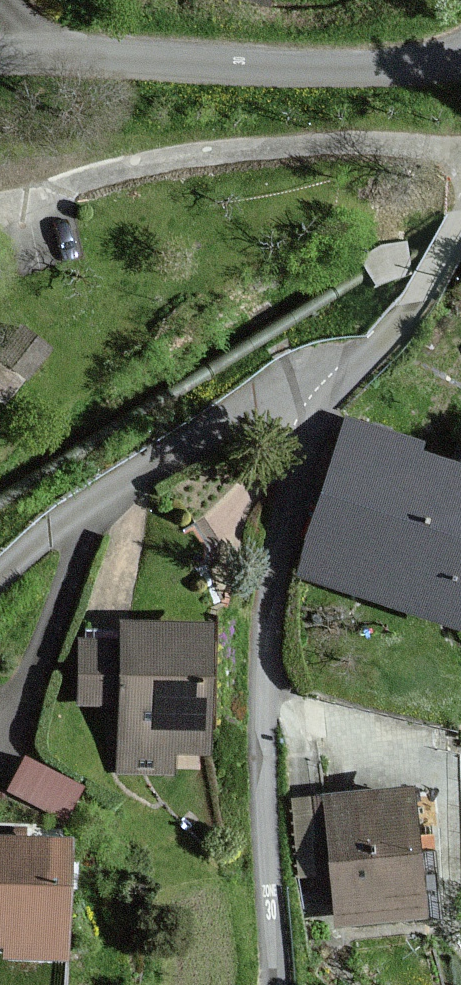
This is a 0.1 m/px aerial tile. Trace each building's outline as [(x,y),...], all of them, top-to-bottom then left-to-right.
[(342,435),(306,569),(451,607),(460,568),(460,467),(342,435)] [(205,626),(106,625),(105,650),(68,650),(67,711),(106,711),(106,779),(204,780),(205,626)] [(10,783),(72,810),(87,775),(25,749),(10,783)] [(407,790),(326,797),(338,915),(418,908),(407,790)] [(63,838),(0,836),(0,941),(8,941),(8,949),(60,951),(63,838)]
